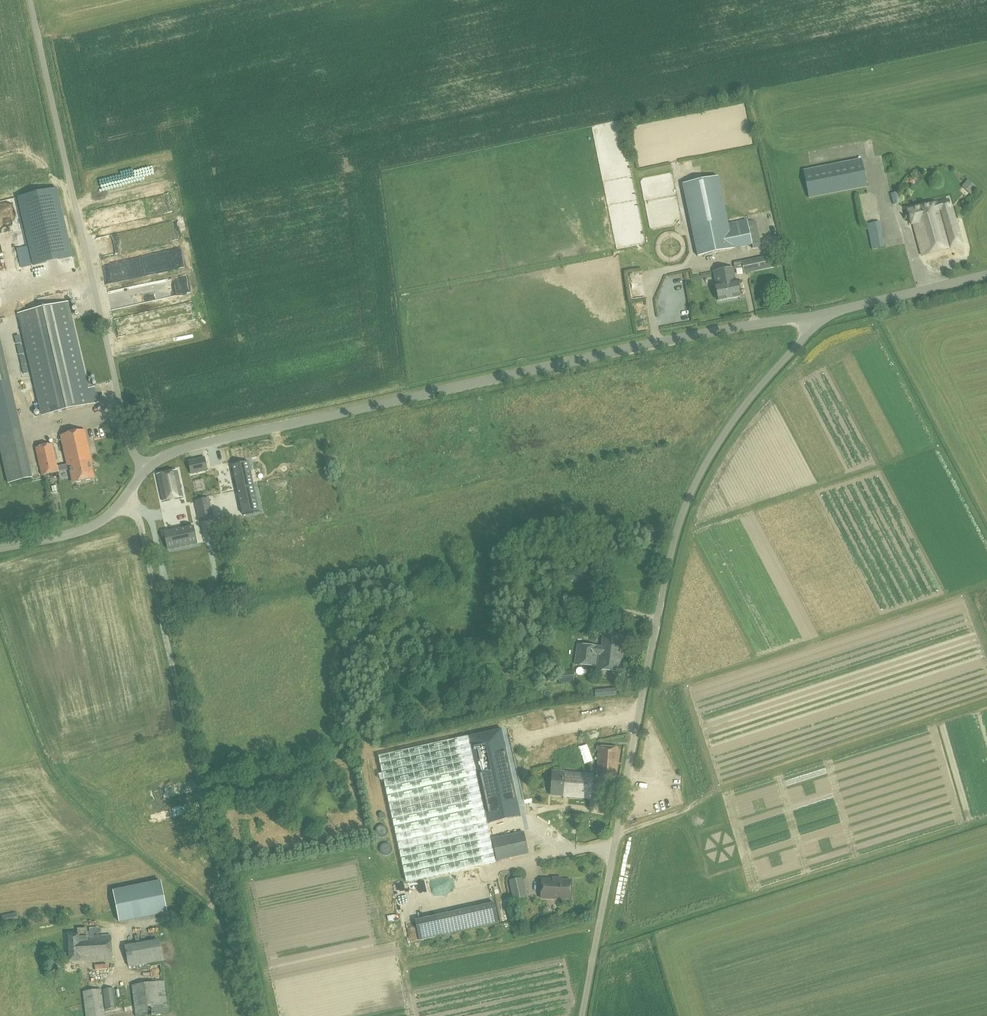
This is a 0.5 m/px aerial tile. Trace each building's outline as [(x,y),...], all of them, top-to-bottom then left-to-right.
[(823,156),(813,158),(815,166),(825,164),(823,156)] [(803,171),(809,198),(867,188),(862,159),(803,171)] [(718,177),(683,184),(698,256),(733,249),(733,248),(752,244),(753,247),(759,246),(754,221),(747,222),(747,220),(728,224),(718,177)] [(72,256),(57,188),(18,197),(33,265),(72,256)] [(891,193),(893,204),(900,203),(898,192),(891,193)] [(914,225),(922,255),(962,245),(952,207),(951,208),(949,199),(908,210),(912,225),(914,225)] [(880,222),(867,225),(872,249),(885,247),(880,222)] [(2,258),(7,276),(17,274),(14,265),(21,263),(19,254),(2,258)] [(742,263),(744,274),(782,266),(779,255),(742,263)] [(107,272),(111,288),(170,272),(167,261),(143,268),(144,270),(122,276),(120,268),(124,267),(123,262),(116,264),(117,269),(107,272)] [(715,285),(718,301),(741,296),(737,281),(736,281),(733,268),(714,272),(717,285),(715,285)] [(113,292),(115,304),(129,302),(129,298),(147,295),(146,287),(113,292)] [(68,302),(19,314),(23,331),(42,415),(92,404),(98,402),(94,386),(88,388),(68,302)] [(8,483),(31,478),(0,341),(0,449),(8,483)] [(53,444),(36,448),(42,476),(71,469),(74,482),(93,478),(90,462),(92,461),(85,430),(61,435),(67,464),(57,466),(53,444)] [(194,460),(188,461),(191,474),(196,473),(194,460)] [(254,486),(248,462),(232,465),(237,490),(254,486)] [(177,470),(157,475),(162,501),(182,497),(177,470)] [(259,511),(254,486),(237,490),(243,515),(259,511)] [(159,498),(156,488),(148,489),(151,500),(159,498)] [(208,498),(195,501),(198,511),(210,509),(208,498)] [(197,543),(194,526),(163,533),(167,549),(197,543)] [(188,604),(190,612),(202,609),(200,602),(188,604)] [(598,669),(619,671),(622,649),(620,648),(622,636),(604,634),(602,647),(578,644),(576,663),(595,666),(597,654),(600,655),(598,669)] [(559,671),(559,682),(574,681),(573,670),(559,671)] [(469,736),(467,737),(486,823),(488,823),(488,824),(489,823),(503,820),(502,819),(508,818),(520,816),(520,817),(521,816),(518,806),(517,806),(516,801),(517,800),(504,741),(501,729),(469,736)] [(467,737),(378,756),(406,882),(495,862),(493,853),(495,852),(497,860),(518,855),(514,835),(492,839),(494,847),(492,848),(486,823),(467,737)] [(599,747),(597,775),(616,776),(618,748),(599,747)] [(551,795),(591,799),(593,775),(553,772),(551,795)] [(176,800),(181,796),(176,790),(172,793),(176,800)] [(555,800),(556,808),(567,806),(566,799),(555,800)] [(562,816),(563,809),(539,807),(539,814),(562,816)] [(173,820),(183,820),(183,809),(173,809),(173,820)] [(380,829),(382,837),(392,835),(390,827),(380,829)] [(545,852),(544,847),(539,848),(538,842),(533,843),(535,854),(545,852)] [(521,878),(510,881),(514,900),(526,898),(521,878)] [(553,880),(542,879),(541,898),(570,900),(571,881),(562,880),(562,878),(553,878),(553,880)] [(160,881),(113,891),(119,922),(166,913),(160,881)] [(443,933),(498,924),(495,906),(440,914),(443,933)] [(2,915),(4,924),(19,921),(17,912),(2,915)] [(436,935),(434,918),(418,920),(419,932),(421,931),(422,939),(426,939),(426,936),(436,935)] [(6,924),(2,926),(6,938),(10,936),(6,924)] [(69,935),(70,962),(112,959),(111,936),(99,937),(99,928),(90,929),(90,932),(88,932),(88,929),(79,929),(79,935),(69,935)] [(125,945),(129,967),(164,961),(160,939),(125,945)] [(132,985),(136,1015),(143,1015),(168,1013),(164,980),(132,985)] [(103,990),(106,1010),(116,1008),(114,988),(103,990)] [(86,1015),(105,1015),(102,989),(83,992),(86,1015)]
